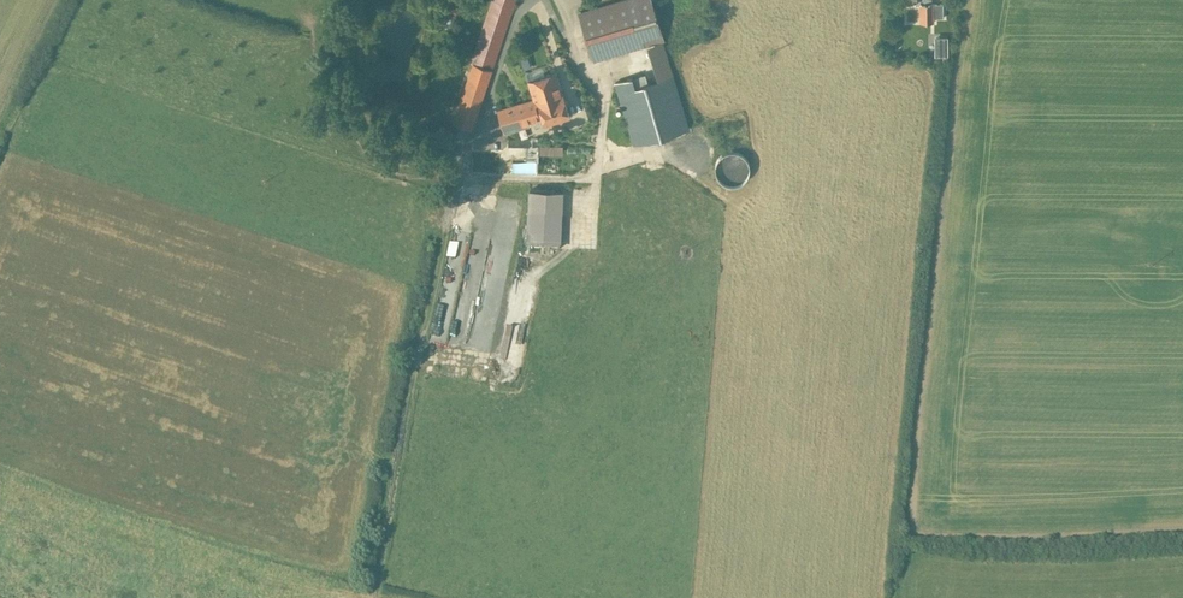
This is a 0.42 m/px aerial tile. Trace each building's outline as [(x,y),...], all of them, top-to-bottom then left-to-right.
[(471,60),(473,61),(453,120),(472,126),(515,0),(491,0),(471,60)] [(579,10),(594,56),(647,41),(662,37),(664,36),(652,0),(613,0),(579,10)] [(447,9),(460,10),(461,4),(448,2),(447,9)] [(930,2),(920,2),(920,21),(933,21),(933,17),(943,17),(943,2),(930,2)] [(935,55),(949,54),(948,34),(934,35),(935,55)] [(662,37),(647,41),(658,78),(673,73),(662,37)] [(521,51),(525,63),(532,61),(527,49),(521,51)] [(556,66),(528,75),(534,94),(499,105),(505,124),(542,112),(545,119),(570,111),(563,88),(556,66)] [(635,84),(618,89),(635,144),(689,128),(673,73),(658,78),(635,84)] [(632,74),(615,79),(618,89),(635,84),(632,74)] [(539,142),(473,140),(472,171),(538,172),(539,155),(539,150),(539,142)] [(551,144),(540,144),(540,150),(539,150),(539,155),(544,155),(544,150),(563,150),(563,144),(551,143),(551,144)] [(732,150),(729,151),(727,151),(725,152),(723,153),(721,155),(720,156),(718,158),(717,161),(716,163),(716,165),(715,168),(716,170),(716,172),(717,174),(718,177),(720,179),(721,181),(723,182),(726,183),(728,184),(733,185),(737,184),(739,184),(740,183),(742,182),(744,181),(746,179),(747,177),(749,174),(749,172),(750,170),(750,169),(750,167),(750,165),(749,162),(748,160),(747,158),(745,155),(743,154),(741,152),(739,151),(735,150),(732,150)] [(562,191),(530,189),(528,248),(560,249),(562,191)] [(450,241),(448,256),(457,258),(459,243),(450,241)] [(478,292),(469,343),(492,347),(500,307),(482,304),(484,293),(478,292)]
